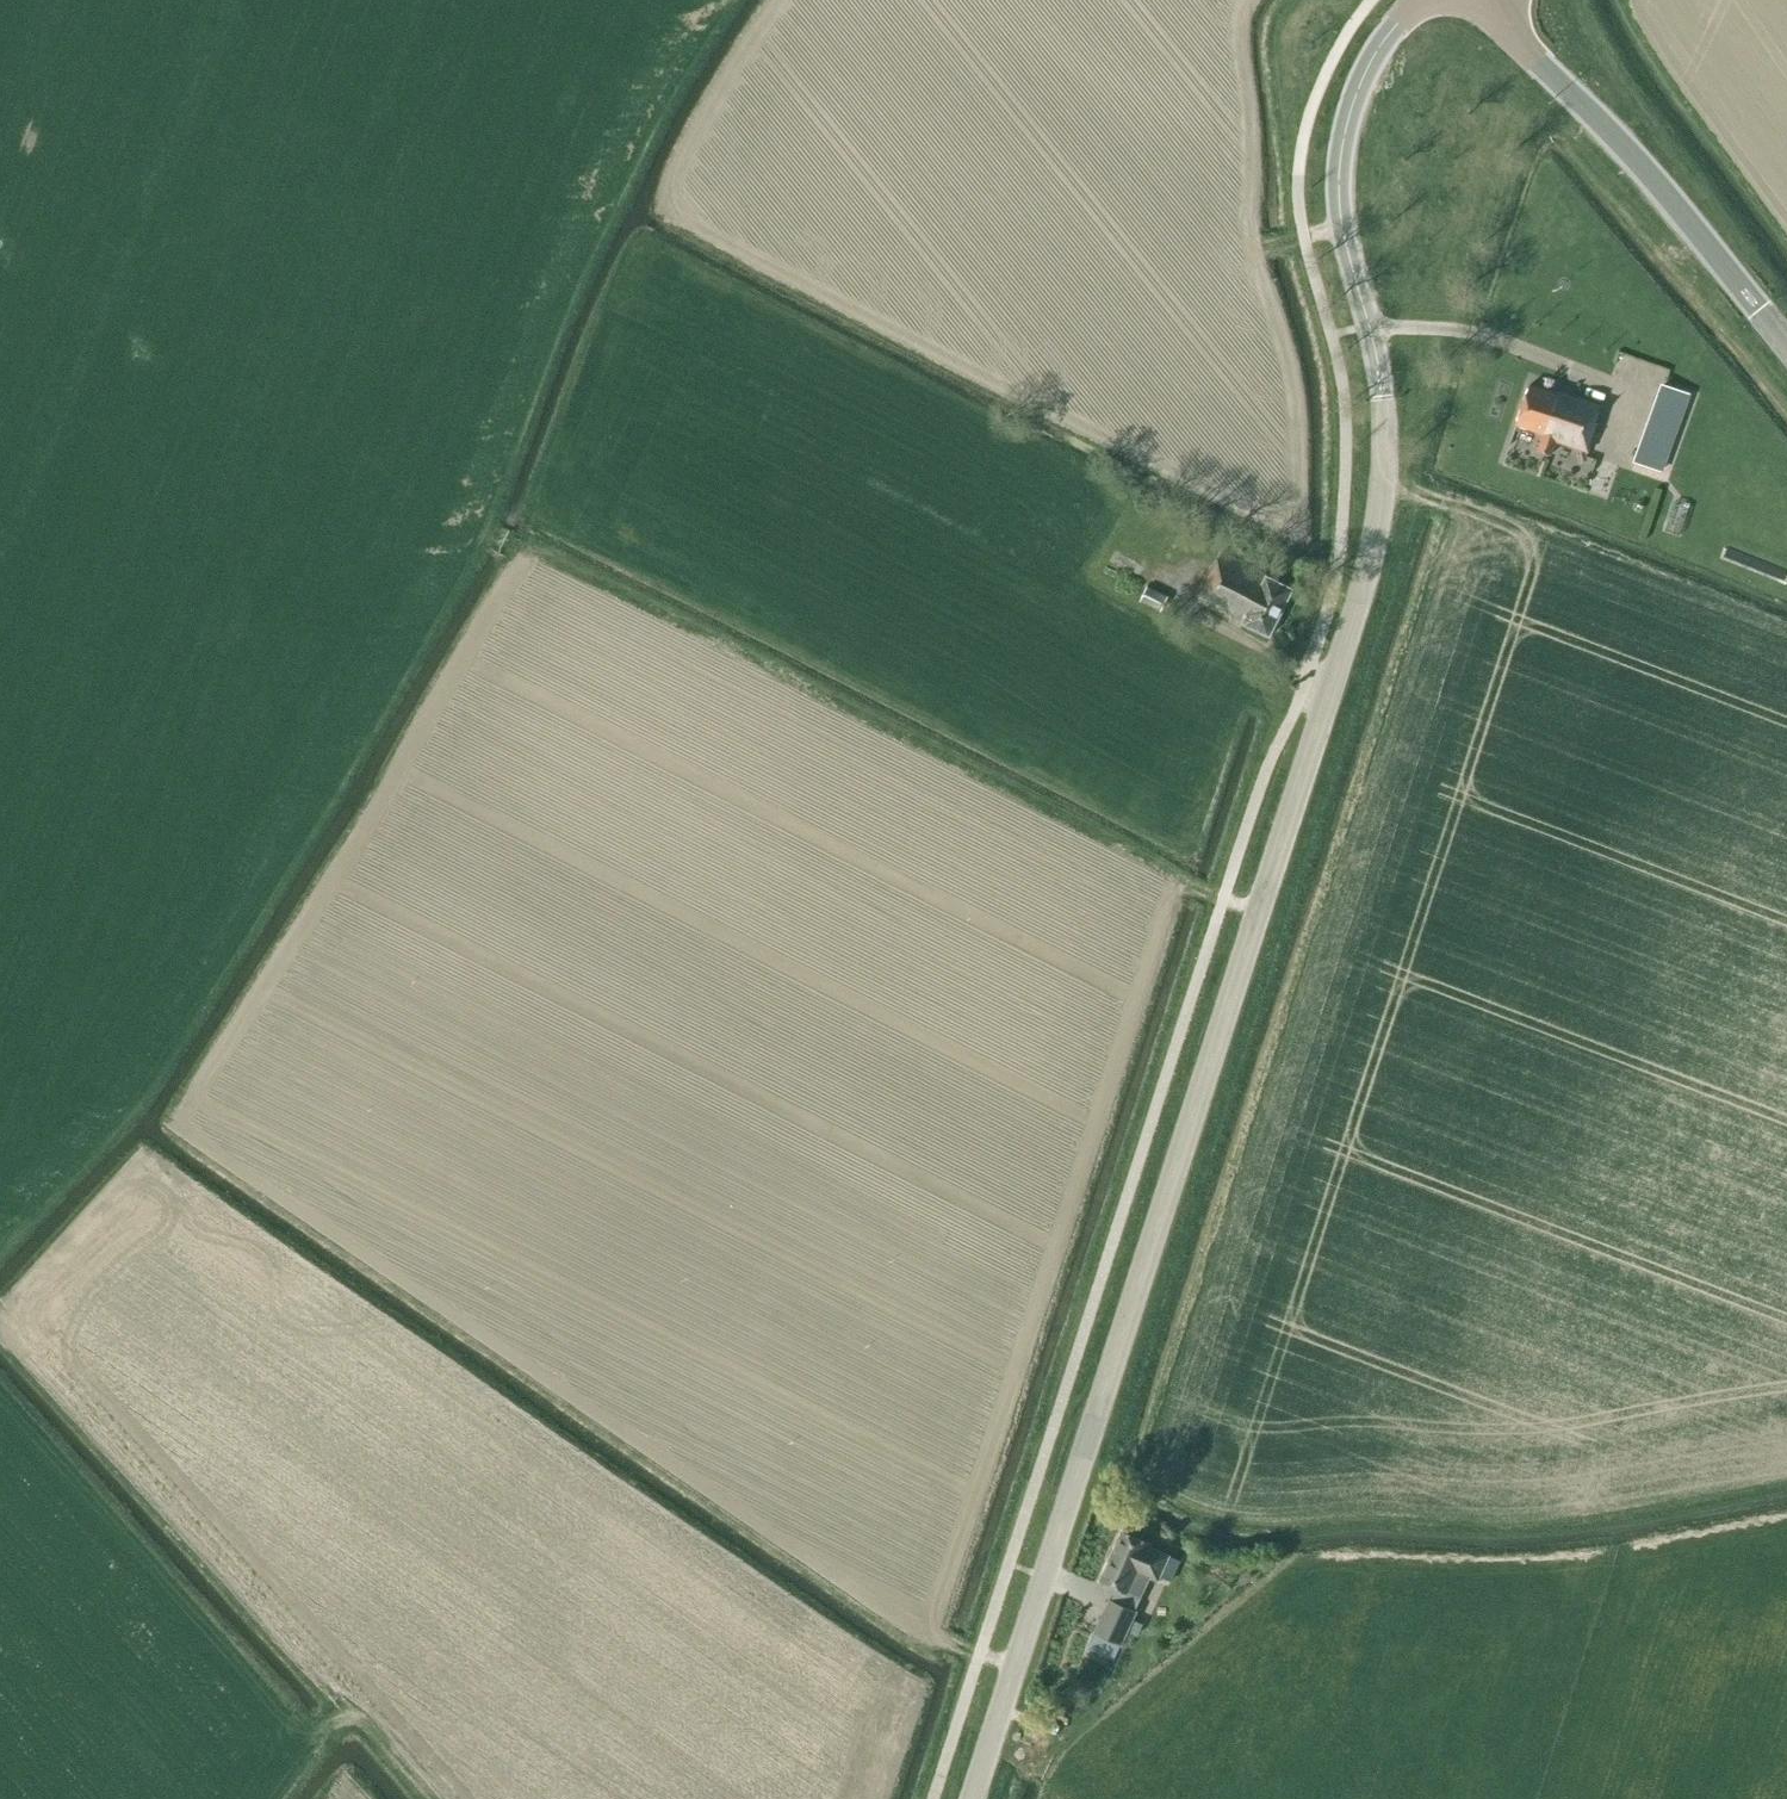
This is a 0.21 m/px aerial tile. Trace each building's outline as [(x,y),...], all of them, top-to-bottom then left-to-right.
[(1516,424),(1544,433),(1538,450),(1550,454),(1555,440),(1588,451),(1597,423),(1595,422),(1601,405),(1558,391),(1557,393),(1530,384),(1516,424)] [(1635,458),(1661,467),(1687,393),(1661,384),(1635,458)] [(1206,544),(1210,534),(1201,529),(1196,539),(1206,544)] [(1245,618),(1243,623),(1269,636),(1293,589),(1221,552),(1197,600),(1230,616),(1232,612),(1245,618)] [(1141,601),(1161,611),(1169,596),(1148,585),(1141,601)] [(1128,1628),(1130,1629),(1138,1612),(1129,1609),(1135,1596),(1128,1593),(1138,1570),(1158,1579),(1169,1555),(1148,1546),(1149,1543),(1122,1531),(1100,1580),(1118,1587),(1104,1618),(1099,1631),(1122,1641),(1128,1628)]
